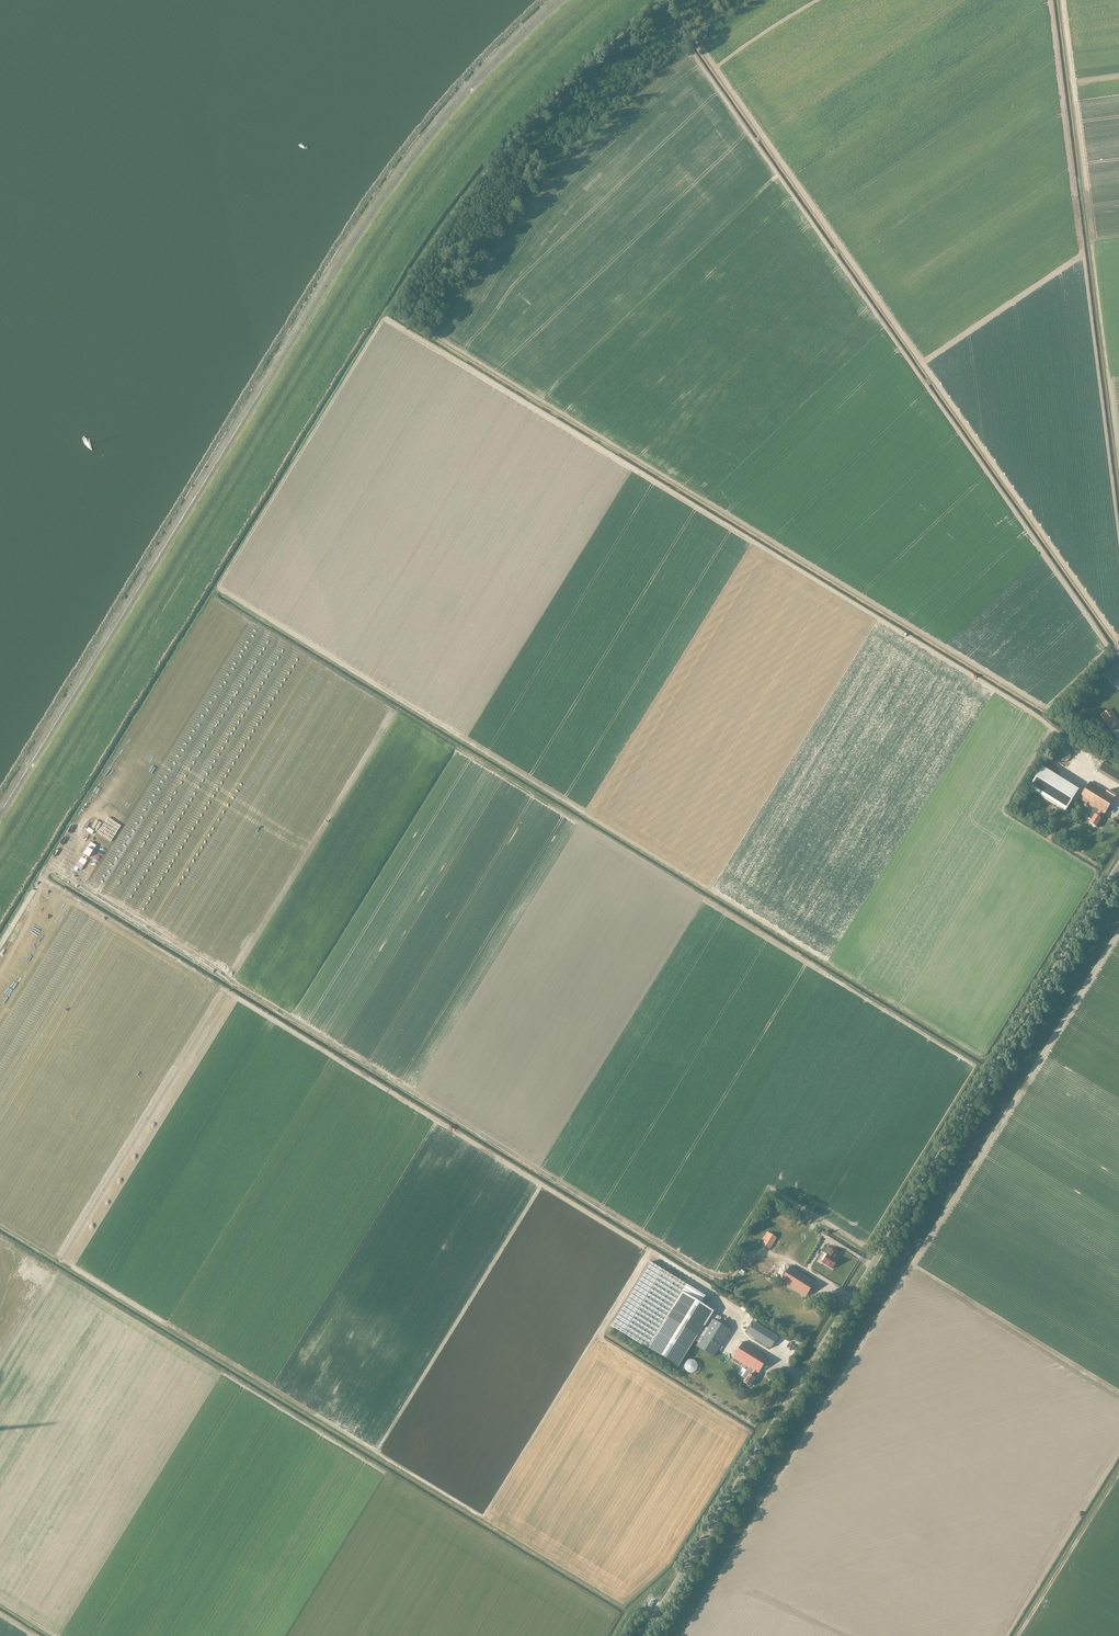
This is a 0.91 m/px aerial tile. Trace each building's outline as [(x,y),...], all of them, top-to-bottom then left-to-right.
[(1111,684),(1118,677),(1118,659),(1103,674),(1111,684)] [(1118,724),(1118,723),(1109,709),(1100,715),(1110,730),(1118,724)] [(1053,750),(1052,753),(1052,755),(1053,758),(1055,760),(1057,761),(1059,763),(1062,763),(1064,763),(1067,762),(1069,760),(1070,758),(1071,756),(1071,753),(1071,750),(1069,748),(1068,746),(1066,745),(1063,744),(1061,744),(1058,745),(1056,746),(1054,748),(1053,750)] [(1097,772),(1118,785),(1118,771),(1103,761),(1097,772)] [(1041,767),(1028,788),(1064,811),(1077,790),(1041,767)] [(1103,814),(1114,798),(1089,782),(1079,799),(1094,808),(1088,818),(1091,820),(1089,823),(1095,827),(1100,819),(1099,818),(1102,813),(1103,814)] [(832,1269),(837,1261),(834,1259),(838,1252),(831,1248),(831,1249),(826,1246),(823,1252),(827,1255),(822,1263),(832,1269)] [(694,1341),(698,1343),(707,1328),(712,1320),(717,1323),(720,1318),(711,1312),(712,1312),(699,1304),(705,1296),(650,1262),(611,1325),(678,1367),(686,1355),(694,1341)] [(805,1298),(815,1281),(790,1266),(780,1282),(805,1298)] [(707,1328),(698,1343),(696,1346),(713,1356),(729,1330),(717,1323),(712,1320),(707,1328)] [(770,1348),(777,1336),(753,1322),(746,1333),(770,1348)] [(758,1373),(768,1357),(743,1341),(733,1358),(748,1367),(742,1377),(745,1379),(743,1383),(749,1386),(754,1378),(753,1377),(756,1372),(758,1373)] [(686,1361),(685,1363),(684,1365),(684,1367),(685,1369),(686,1371),(688,1372),(690,1373),(692,1372),(694,1372),(696,1370),(697,1368),(697,1366),(697,1364),(696,1362),(694,1360),(692,1359),(690,1359),(688,1360),(686,1361)]
